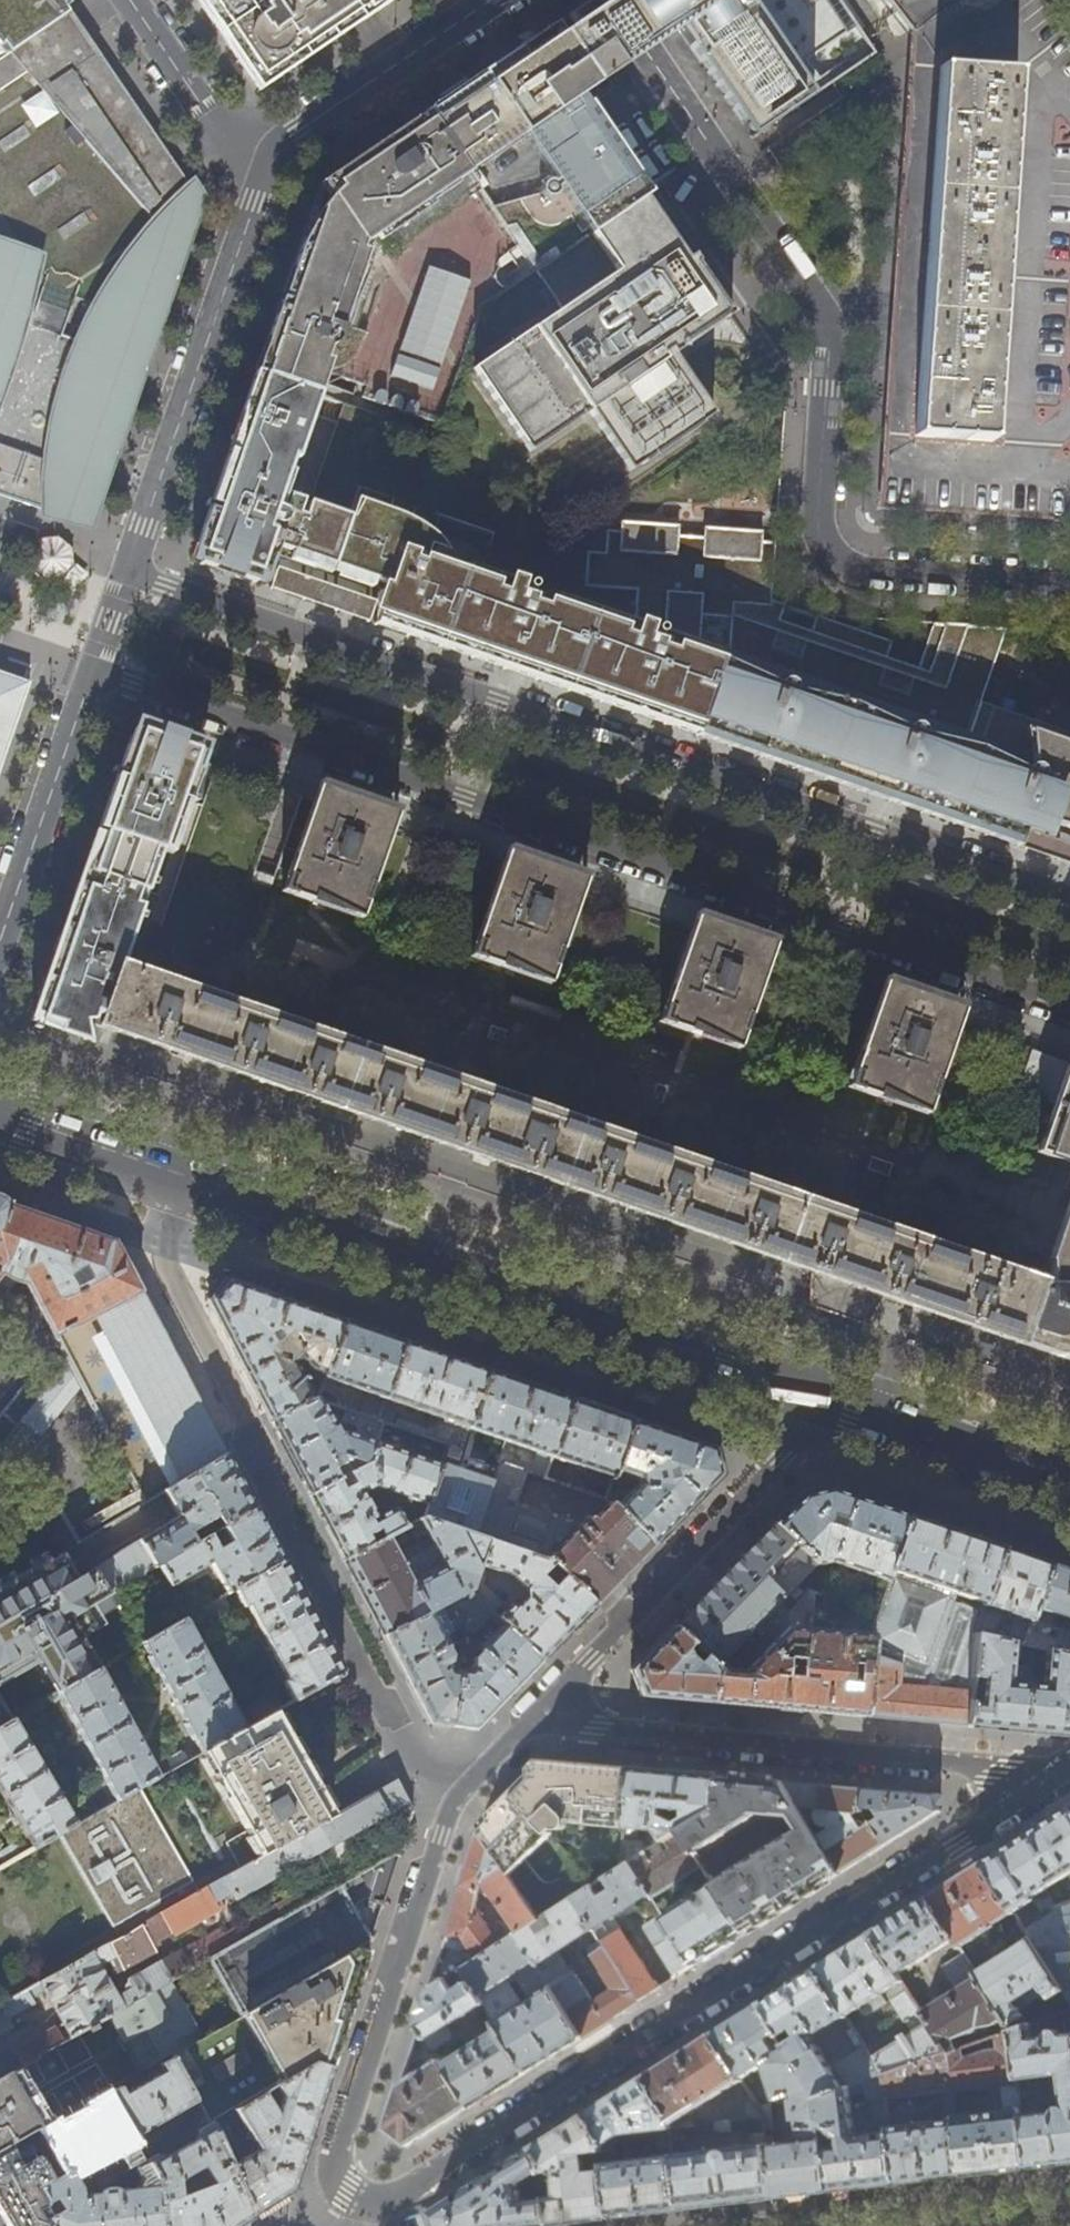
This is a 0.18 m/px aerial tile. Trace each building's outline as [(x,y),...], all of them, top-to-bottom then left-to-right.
[(75,18),(63,0),(0,0),(0,66),(75,18)] [(214,25),(244,69),(261,94),(282,80),(337,43),(345,37),(353,32),(392,5),(400,0),(197,0),(214,25)] [(565,20),(556,25),(600,88),(625,70),(647,55),(681,32),(728,0),(594,0),(582,8),(565,20)] [(753,0),(728,0),(681,32),(743,124),(760,114),(762,116),(805,87),(807,86),(753,0)] [(839,0),(753,0),(807,86),(870,44),(839,0)] [(75,18),(0,66),(0,494),(38,507),(39,517),(64,523),(86,529),(97,499),(106,471),(113,453),(135,388),(166,298),(187,235),(199,202),(180,174),(152,131),(118,81),(75,18)] [(648,194),(582,101),(600,88),(556,25),(536,40),(495,68),(483,76),(521,130),(542,160),(588,227),(587,237),(648,194)] [(813,98),(877,55),(870,44),(807,86),(805,87),(813,98)] [(915,435),(992,442),(1017,73),(940,66),(915,435)] [(521,130),(483,76),(458,93),(429,113),(467,168),(521,130)] [(769,127),(813,98),(805,87),(762,116),(769,127)] [(319,395),(376,230),(467,168),(429,113),(409,126),(353,164),(323,184),(330,197),(335,195),(336,197),(334,199),(324,211),(319,218),(315,225),(310,233),(306,232),(289,282),(267,345),(263,357),(258,373),(319,395)] [(588,227),(542,160),(480,188),(537,272),(587,237),(588,227)] [(536,456),(592,414),(630,469),(641,462),(642,463),(700,425),(699,422),(711,414),(674,359),(733,318),(717,296),(694,262),(692,263),(689,258),(691,257),(648,194),(587,237),(537,272),(569,315),(481,375),(536,456)] [(284,493),(287,487),(293,473),(288,471),(293,458),(297,460),(319,395),(258,373),(254,385),(248,401),(229,456),(221,481),(219,480),(206,519),(192,560),(229,573),(264,585),(275,554),(298,562),(331,574),(351,516),(309,501),(304,515),(298,513),(303,500),(284,493)] [(514,671),(582,695),(656,720),(696,734),(726,647),(635,615),(478,562),(488,530),(386,495),(359,493),(351,516),(331,574),(339,577),(352,581),(384,593),(375,623),(409,635),(514,671)] [(638,592),(635,615),(726,647),(971,732),(981,702),(1006,627),(961,624),(931,622),(915,669),(904,700),(873,689),(883,658),(889,642),(867,634),(869,629),(847,627),(830,622),(832,615),(813,614),(808,631),(797,663),(766,652),(776,621),(782,605),(770,601),(775,539),(762,538),(763,527),(705,523),(704,533),(678,531),(679,522),(621,516),(621,526),(607,525),(605,547),(603,572),(641,575),(640,585),(640,592),(638,592)] [(31,569),(44,578),(62,578),(74,588),(85,576),(73,564),(72,546),(59,536),(42,537),(30,551),(31,569)] [(603,572),(605,547),(587,546),(584,581),(640,585),(641,575),(603,572)] [(376,599),(278,566),(271,587),(369,620),(376,599)] [(808,631),(776,621),(766,652),(797,663),(808,631)] [(981,702),(971,732),(726,647),(696,734),(729,745),(797,769),(867,794),(942,820),(1034,852),(1069,864),(1069,732),(1051,726),(1045,723),(1035,720),(981,702)] [(915,669),(883,658),(873,689),(904,700),(915,669)] [(0,684),(0,779),(26,704),(29,694),(0,684)] [(1058,707),(1051,726),(1069,732),(1069,711),(1058,707)] [(1048,714),(1039,710),(1035,720),(1045,723),(1048,714)] [(138,718),(137,717),(123,755),(105,806),(89,851),(71,899),(56,943),(35,1001),(28,1020),(33,1022),(35,1016),(61,1025),(59,1032),(65,1034),(86,1041),(91,1026),(96,1012),(100,1014),(96,1028),(102,1030),(104,1025),(157,1043),(276,1085),(352,1111),(460,1149),(575,1189),(730,1242),(811,1270),(883,1295),(920,1308),(1069,1361),(1069,1209),(1055,1251),(1033,1244),(1030,1251),(1050,1258),(1037,1282),(120,966),(142,906),(135,903),(140,889),(146,891),(161,849),(172,853),(210,743),(172,730),(167,729),(167,728),(138,718)] [(361,919),(400,808),(364,795),(321,781),(282,891),(361,919)] [(548,985),(586,872),(531,853),(510,845),(472,957),(548,985)] [(737,1050),(775,938),(736,924),(697,910),(658,1023),(737,1050)] [(318,965),(302,960),(296,981),(296,986),(299,989),(303,991),(306,991),(308,990),(311,987),(318,965)] [(925,1115),(963,1003),(924,989),(885,976),(847,1088),(925,1115)] [(505,1031),(490,1026),(480,1054),(495,1059),(505,1031)] [(1052,1105),(1068,1060),(1046,1052),(1031,1047),(1016,1092),(1052,1105)] [(1068,1060),(1052,1105),(1035,1152),(1069,1164),(1069,1053),(1068,1060)] [(666,1088),(655,1084),(646,1111),(659,1116),(663,1105),(661,1104),(666,1088)] [(891,1165),(870,1157),(862,1179),(863,1182),(865,1186),(867,1187),(870,1188),(874,1187),(877,1185),(881,1175),(886,1177),(891,1165)] [(226,1454),(216,1434),(172,1350),(125,1262),(115,1242),(0,1202),(0,1277),(3,1273),(10,1278),(26,1284),(69,1365),(47,1393),(28,1378),(0,1412),(0,1480),(80,1385),(138,1495),(127,1501),(133,1511),(164,1492),(226,1454)] [(863,1323),(883,1295),(811,1270),(809,1305),(863,1323)] [(309,1370),(325,1375),(344,1321),(287,1301),(227,1280),(209,1302),(236,1354),(271,1421),(314,1399),(317,1400),(321,1387),(307,1391),(293,1363),(297,1358),(309,1370)] [(371,1330),(344,1321),(325,1375),(324,1379),(368,1394),(361,1415),(378,1421),(405,1342),(371,1330)] [(445,1356),(405,1342),(378,1421),(381,1422),(392,1426),(400,1406),(431,1417),(427,1430),(397,1420),(394,1427),(461,1450),(470,1423),(488,1371),(445,1356)] [(616,1472),(633,1421),(600,1409),(536,1387),(488,1371),(470,1423),(616,1472)] [(381,1422),(378,1421),(361,1415),(345,1409),(341,1422),(356,1427),(353,1436),(341,1433),(340,1436),(337,1436),(319,1400),(317,1400),(314,1399),(271,1421),(287,1450),(310,1495),(338,1479),(333,1467),(349,1458),(365,1464),(367,1463),(374,1443),(381,1422)] [(633,1421),(616,1472),(637,1479),(638,1486),(619,1504),(615,1501),(616,1496),(618,1491),(610,1489),(607,1500),(609,1503),(652,1546),(684,1513),(720,1476),(714,1449),(674,1435),(633,1421)] [(367,1463),(365,1464),(338,1479),(310,1495),(323,1519),(344,1560),(386,1538),(404,1528),(395,1511),(390,1510),(375,1518),(362,1493),(374,1486),(428,1505),(441,1466),(374,1443),(367,1463)] [(226,1454),(164,1492),(180,1517),(140,1541),(139,1544),(99,1567),(83,1541),(79,1544),(58,1511),(0,1546),(0,1727),(22,1714),(33,1707),(46,1700),(98,1669),(141,1644),(142,1644),(114,1593),(158,1566),(201,1540),(196,1531),(215,1520),(220,1529),(223,1527),(255,1508),(240,1481),(226,1454)] [(517,1485),(521,1471),(500,1464),(474,1536),(488,1541),(550,1562),(552,1564),(564,1575),(595,1605),(622,1576),(652,1546),(609,1503),(594,1520),(555,1506),(547,1527),(494,1509),(501,1489),(517,1485)] [(802,1496),(775,1524),(817,1565),(830,1560),(887,1580),(909,1516),(861,1500),(829,1489),(802,1496)] [(267,1531),(255,1508),(223,1527),(231,1542),(216,1552),(207,1537),(201,1540),(158,1566),(171,1588),(212,1564),(228,1594),(234,1590),(283,1562),(267,1531)] [(952,1531),(909,1516),(887,1580),(875,1614),(873,1634),(867,1717),(916,1722),(967,1727),(969,1701),(971,1678),(976,1635),(974,1635),(981,1614),(952,1603),(955,1595),(984,1605),(1003,1549),(952,1531)] [(474,1536),(423,1518),(420,1520),(433,1546),(400,1564),(386,1538),(344,1560),(363,1595),(384,1636),(431,1611),(443,1605),(470,1591),(488,1541),(474,1536)] [(816,1565),(817,1565),(775,1524),(757,1542),(705,1595),(674,1627),(692,1644),(705,1657),(715,1667),(720,1666),(735,1667),(786,1614),(808,1591),(806,1576),(816,1565)] [(540,1576),(552,1564),(550,1562),(488,1541),(470,1591),(490,1611),(499,1603),(482,1585),(484,1578),(484,1577),(486,1568),(508,1576),(525,1591),(526,1599),(516,1609),(512,1605),(498,1619),(504,1624),(541,1660),(566,1634),(595,1605),(564,1575),(551,1588),(540,1576)] [(1003,1549),(984,1605),(981,1614),(974,1635),(976,1635),(1015,1644),(1024,1646),(1051,1566),(1026,1557),(1003,1549)] [(308,1610),(283,1562),(234,1590),(245,1609),(248,1607),(287,1682),(284,1684),(294,1703),(343,1676),(308,1610)] [(806,1576),(808,1591),(822,1595),(827,1576),(816,1565),(806,1576)] [(1051,1566),(1024,1646),(1047,1651),(1069,1656),(1069,1635),(1051,1628),(1056,1616),(1069,1621),(1069,1572),(1051,1566)] [(470,1591),(443,1605),(456,1632),(464,1631),(470,1591)] [(490,1611),(470,1591),(464,1631),(475,1635),(494,1615),(490,1611)] [(202,1622),(210,1625),(226,1615),(228,1607),(222,1597),(196,1612),(202,1622)] [(431,1611),(384,1636),(404,1674),(430,1723),(451,1726),(459,1671),(454,1670),(450,1663),(452,1657),(446,1647),(449,1645),(449,1644),(452,1642),(450,1636),(446,1638),(431,1611)] [(786,1614),(735,1667),(720,1666),(715,1667),(712,1703),(753,1707),(836,1715),(867,1717),(873,1634),(787,1627),(786,1614)] [(184,1619),(142,1644),(141,1644),(148,1657),(147,1658),(156,1676),(158,1675),(185,1726),(184,1726),(193,1743),(194,1742),(202,1755),(245,1731),(184,1619)] [(504,1699),(541,1660),(504,1624),(483,1646),(479,1643),(475,1647),(478,1650),(478,1651),(480,1653),(473,1661),(474,1666),(468,1672),(459,1671),(451,1726),(474,1729),(504,1699)] [(687,1649),(692,1644),(674,1627),(653,1649),(632,1670),(641,1696),(673,1699),(712,1703),(715,1667),(705,1657),(698,1663),(690,1657),(687,1649)] [(1047,1651),(1044,1687),(1011,1684),(1015,1644),(976,1635),(971,1678),(984,1680),(982,1702),(969,1701),(967,1727),(1011,1731),(1063,1735),(1069,1731),(1069,1695),(1068,1692),(1069,1691),(1069,1656),(1047,1651)] [(160,1780),(98,1669),(46,1700),(50,1707),(60,1702),(117,1804),(160,1780)] [(256,1725),(276,1713),(282,1710),(277,1701),(269,1699),(253,1708),(251,1715),(256,1725)] [(333,1815),(276,1713),(256,1725),(245,1731),(202,1755),(260,1856),(333,1815)] [(22,1714),(0,1727),(0,1791),(36,1850),(77,1827),(16,1727),(26,1721),(22,1714)] [(172,1766),(175,1771),(189,1764),(185,1757),(181,1756),(172,1761),(172,1766)] [(626,1828),(631,1767),(586,1763),(545,1759),(532,1773),(496,1811),(485,1822),(487,1822),(490,1829),(481,1835),(512,1880),(578,1837),(605,1879),(623,1867),(625,1839),(626,1828)] [(673,1771),(631,1767),(626,1828),(659,1831),(665,1841),(682,1830),(719,1807),(721,1776),(673,1771)] [(751,1778),(721,1776),(719,1807),(682,1830),(705,1866),(717,1886),(747,1934),(792,1905),(842,1874),(819,1837),(811,1825),(784,1781),(751,1778)] [(333,1815),(260,1856),(0,2004),(0,2038),(14,2030),(9,2020),(35,2005),(32,1999),(44,1991),(71,2038),(209,1960),(308,1904),(300,1891),(224,1935),(220,1929),(128,1981),(129,1985),(127,1988),(127,1993),(118,1998),(100,1966),(109,1960),(116,1973),(156,1952),(152,1945),(173,1932),(174,1934),(220,1909),(217,1903),(221,1900),(217,1892),(222,1889),(231,1904),(409,1803),(405,1795),(397,1778),(333,1815)] [(809,1784),(784,1781),(811,1825),(820,1819),(821,1822),(824,1825),(828,1825),(831,1824),(833,1828),(819,1837),(842,1874),(865,1859),(888,1845),(874,1822),(866,1808),(864,1805),(864,1789),(842,1787),(809,1784)] [(900,1792),(864,1789),(864,1805),(866,1808),(877,1809),(881,1817),(874,1822),(888,1845),(915,1828),(941,1812),(937,1795),(900,1792)] [(984,1863),(1015,1913),(1031,1938),(1065,1991),(1069,1999),(1069,1907),(1061,1911),(1048,1889),(1069,1874),(1069,1809),(984,1863)] [(487,1822),(485,1822),(484,1822),(480,1825),(479,1827),(479,1832),(481,1835),(490,1829),(487,1822)] [(682,1830),(665,1841),(649,1851),(630,1863),(653,1899),(705,1866),(682,1830)] [(519,1933),(540,1920),(512,1880),(481,1835),(455,1915),(432,1988),(447,1978),(462,1969),(491,1951),(502,1944),(510,1939),(501,1926),(492,1932),(477,1910),(480,1894),(491,1898),(493,1896),(519,1933)] [(643,1841),(625,1839),(623,1867),(630,1863),(649,1851),(643,1841)] [(0,1856),(6,1867),(21,1858),(15,1848),(12,1847),(2,1852),(0,1856)] [(400,1851),(308,1904),(209,1960),(242,2015),(372,1940),(362,1923),(363,1923),(361,1919),(360,1920),(352,1906),(364,1899),(383,1906),(385,1900),(400,1851)] [(630,1863),(623,1867),(605,1879),(604,1879),(610,1890),(600,1897),(594,1886),(574,1899),(594,1930),(606,1948),(640,2001),(660,1989),(614,1917),(632,1906),(677,1978),(696,1966),(660,1910),(653,1899),(630,1863)] [(984,1863),(929,1897),(956,1939),(960,1947),(1015,1913),(984,1863)] [(665,1906),(660,1910),(696,1966),(716,1953),(747,1934),(717,1886),(671,1916),(665,1906)] [(907,1911),(873,1933),(899,1975),(956,1939),(929,1897),(907,1911)] [(574,1899),(540,1920),(519,1933),(537,1962),(542,1970),(547,1978),(553,1988),(583,2037),(613,2018),(640,2001),(606,1948),(590,1958),(612,1992),(595,2003),(574,1970),(570,1973),(557,1952),(594,1930),(574,1899)] [(537,1962),(519,1933),(510,1939),(502,1944),(507,1953),(497,1959),(491,1951),(462,1969),(468,1979),(479,1997),(537,1962)] [(837,1955),(817,1968),(846,2016),(860,2008),(863,2015),(867,2015),(886,2003),(881,1995),(887,1992),(906,2021),(922,2011),(899,1975),(873,1933),(837,1955)] [(1031,1938),(976,1972),(1005,2018),(1010,2026),(1023,2017),(1017,2001),(1039,1987),(1050,2000),(1065,1991),(1031,1938)] [(352,2003),(372,1940),(242,2015),(241,2017),(173,2055),(197,2101),(208,2123),(211,2128),(221,2122),(226,2119),(261,2096),(273,2088),(312,2063),(331,2067),(352,2003)] [(994,2025),(1005,2018),(976,1972),(963,1952),(941,1967),(957,1990),(922,2012),(929,2023),(948,2053),(949,2053),(960,2049),(954,2040),(968,2035),(968,2033),(971,2033),(975,2032),(979,2027),(994,2025)] [(173,2055),(241,2017),(242,2015),(209,1960),(71,2038),(63,2043),(38,2057),(38,2059),(24,2068),(15,2072),(14,2071),(0,2078),(0,2151),(9,2146),(36,2131),(56,2120),(69,2113),(80,2107),(92,2100),(111,2090),(124,2082),(139,2074),(145,2070),(160,2062),(173,2055)] [(796,1981),(761,2003),(778,2031),(786,2044),(813,2088),(819,2097),(843,2089),(812,2038),(846,2016),(817,1968),(796,1981)] [(541,1982),(547,1978),(542,1970),(536,1974),(541,1982)] [(453,1988),(447,1978),(432,1988),(426,2006),(419,2026),(434,2050),(453,2038),(453,2036),(448,2027),(484,2004),(479,1997),(468,1979),(453,1988)] [(553,1988),(496,2023),(500,2029),(527,2072),(553,2056),(583,2037),(553,1988)] [(778,2031),(761,2003),(737,2018),(713,2034),(741,2080),(765,2065),(776,2100),(791,2095),(813,2088),(786,2044),(778,2049),(769,2036),(778,2031)] [(486,2030),(496,2023),(492,2016),(481,2023),(486,2030)] [(884,2075),(948,2053),(929,2023),(872,2059),(883,2075),(884,2075)] [(1061,2035),(1059,2032),(1057,2030),(1054,2030),(1050,2032),(1048,2035),(1048,2036),(1033,2038),(1031,2025),(1013,2031),(1018,2080),(1063,2075),(1067,2106),(1063,2106),(1061,2107),(1057,2111),(1045,2112),(1037,2102),(1021,2104),(1027,2167),(1055,2164),(1069,2162),(1069,2034),(1061,2035)] [(38,2057),(63,2043),(55,2029),(15,2054),(24,2068),(38,2059),(38,2057)] [(500,2029),(443,2064),(471,2108),(498,2090),(527,2072),(500,2029)] [(1013,2031),(960,2049),(949,2053),(953,2091),(1004,2084),(1007,2111),(956,2118),(962,2175),(1002,2171),(1027,2167),(1021,2104),(1018,2080),(1013,2031)] [(678,2056),(644,2077),(670,2116),(671,2129),(683,2127),(694,2126),(687,2115),(741,2081),(741,2080),(713,2034),(678,2056)] [(883,2075),(872,2059),(866,2048),(836,2066),(849,2087),(850,2087),(863,2082),(883,2075)] [(949,2053),(948,2053),(884,2075),(886,2099),(944,2092),(948,2121),(889,2127),(896,2183),(905,2182),(962,2175),(956,2118),(953,2091),(949,2053)] [(197,2101),(173,2055),(160,2062),(165,2070),(151,2079),(145,2070),(139,2074),(144,2083),(129,2091),(124,2082),(111,2090),(137,2137),(197,2101)] [(409,2147),(471,2108),(443,2064),(441,2060),(404,2084),(402,2083),(395,2103),(386,2129),(409,2147)] [(304,2152),(331,2067),(312,2063),(273,2088),(282,2101),(276,2118),(261,2096),(226,2119),(229,2125),(236,2120),(256,2152),(241,2162),(221,2122),(211,2128),(253,2214),(274,2201),(292,2189),(304,2152)] [(884,2075),(883,2075),(863,2082),(865,2099),(868,2101),(870,2101),(874,2133),(856,2134),(850,2087),(849,2087),(843,2089),(819,2097),(820,2099),(830,2191),(857,2188),(896,2183),(889,2127),(886,2099),(884,2075)] [(617,2094),(585,2114),(602,2143),(603,2149),(617,2147),(616,2138),(621,2134),(655,2131),(656,2142),(672,2141),(671,2129),(670,2116),(644,2077),(617,2094)] [(819,2097),(813,2088),(791,2095),(794,2131),(804,2140),(800,2144),(795,2141),(773,2144),(773,2137),(766,2138),(774,2198),(824,2192),(830,2191),(820,2099),(819,2097)] [(111,2090),(92,2100),(95,2105),(96,2105),(99,2111),(87,2118),(84,2116),(80,2107),(69,2113),(74,2124),(62,2131),(56,2120),(36,2131),(63,2175),(52,2181),(37,2189),(46,2204),(54,2199),(60,2208),(51,2214),(52,2215),(44,2220),(48,2225),(164,2225),(159,2179),(148,2159),(134,2166),(141,2180),(138,2190),(121,2193),(119,2189),(117,2187),(106,2188),(104,2189),(102,2191),(101,2192),(101,2195),(89,2197),(77,2175),(139,2141),(137,2137),(111,2090)] [(750,2119),(764,2117),(763,2116),(753,2100),(745,2105),(748,2109),(745,2112),(746,2119),(750,2119)] [(560,2130),(533,2147),(543,2163),(544,2173),(556,2172),(558,2191),(553,2191),(552,2186),(545,2187),(549,2225),(580,2221),(610,2217),(605,2171),(582,2173),(581,2171),(584,2168),(585,2163),(584,2160),(583,2158),(580,2156),(580,2154),(603,2151),(603,2149),(602,2143),(585,2114),(560,2130)] [(763,2116),(764,2117),(765,2127),(765,2129),(772,2128),(771,2115),(763,2116)] [(764,2117),(750,2119),(752,2126),(756,2128),(765,2127),(764,2117)] [(715,2123),(715,2130),(730,2128),(729,2121),(715,2123)] [(173,2152),(161,2150),(148,2159),(159,2179),(164,2225),(234,2225),(253,2214),(211,2128),(208,2123),(197,2129),(195,2140),(173,2152)] [(683,2127),(671,2129),(672,2141),(673,2145),(686,2144),(683,2127)] [(753,2145),(674,2154),(680,2209),(728,2203),(774,2198),(766,2138),(765,2132),(752,2134),(753,2145)] [(673,2145),(672,2141),(656,2142),(658,2156),(618,2161),(617,2147),(603,2149),(603,2151),(605,2171),(610,2217),(638,2214),(680,2209),(674,2154),(673,2145)] [(17,2159),(22,2157),(26,2158),(28,2158),(31,2154),(32,2150),(30,2146),(26,2144),(24,2144),(20,2147),(19,2149),(18,2151),(14,2154),(9,2146),(0,2151),(0,2194),(8,2189),(13,2201),(26,2194),(37,2189),(52,2181),(38,2157),(20,2165),(17,2159)] [(543,2163),(533,2147),(504,2165),(430,2211),(435,2225),(538,2225),(549,2225),(545,2187),(544,2173),(543,2163)] [(46,2205),(46,2204),(37,2189),(26,2194),(13,2201),(8,2189),(0,2194),(0,2212),(5,2221),(8,2225),(48,2225),(44,2220),(52,2215),(51,2214),(46,2205)]
